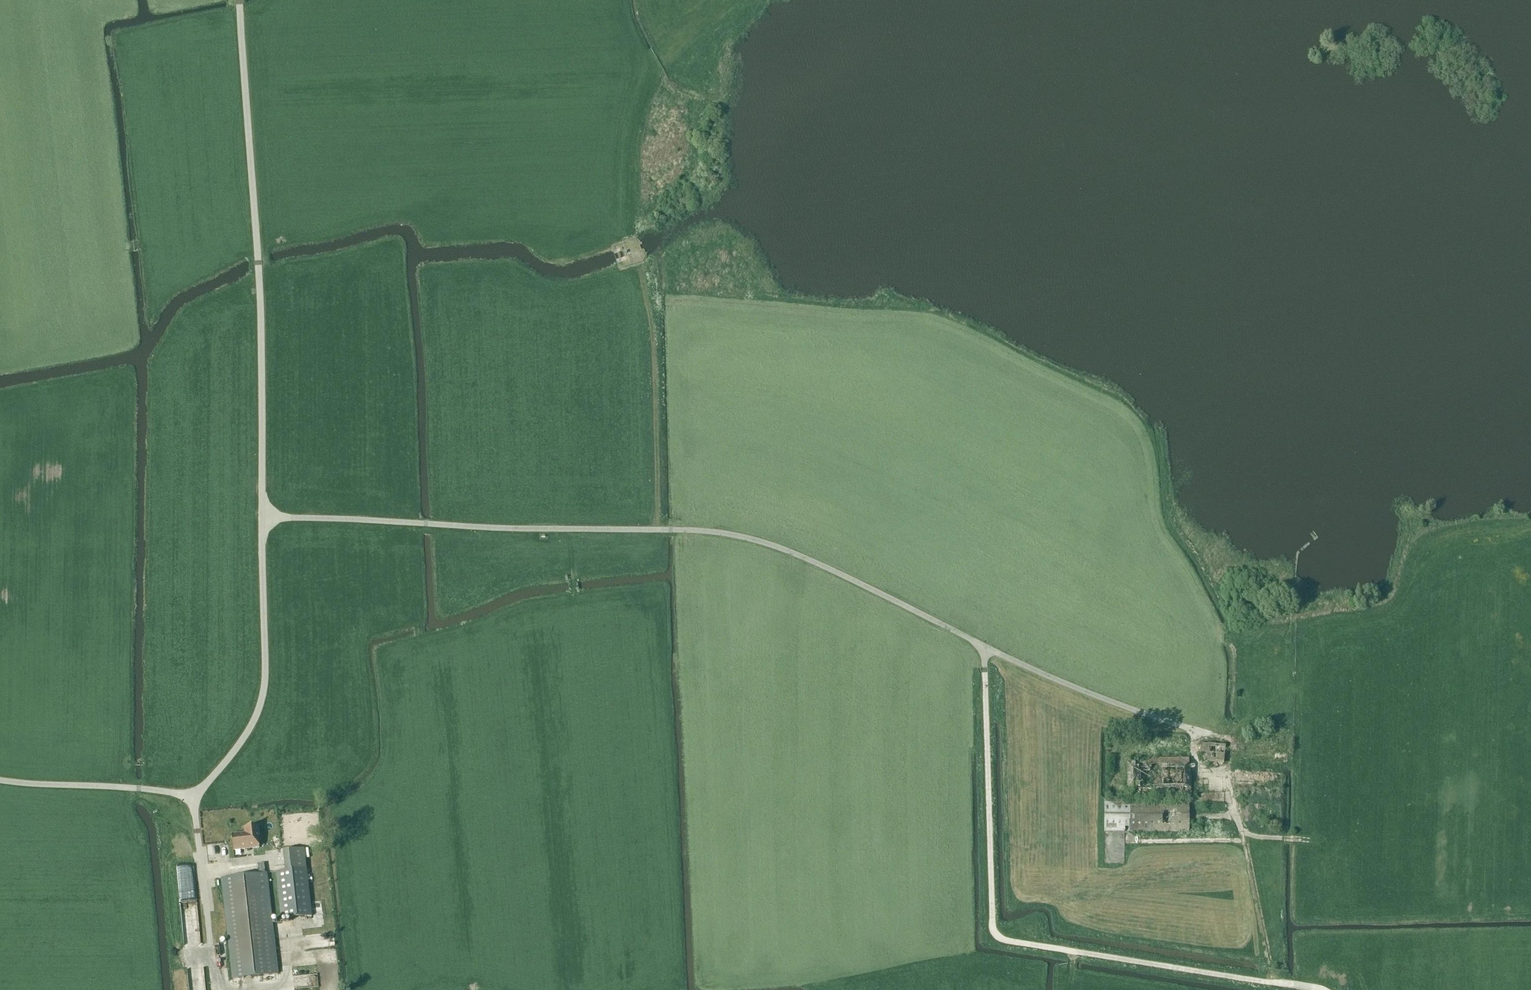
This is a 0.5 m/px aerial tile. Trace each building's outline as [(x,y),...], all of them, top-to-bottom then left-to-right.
[(631,262),(642,258),(639,249),(628,252),(631,262)] [(1207,761),(1223,763),(1225,746),(1209,744),(1207,761)] [(1127,761),(1127,798),(1191,798),(1191,770),(1189,770),(1189,758),(1149,758),(1149,762),(1138,762),(1138,761),(1127,761)] [(1104,799),(1104,832),(1189,832),(1188,800),(1104,799)] [(260,836),(259,826),(245,828),(245,834),(232,835),(234,851),(260,848),(259,836),(260,836)] [(276,872),(281,918),(311,915),(304,849),(284,851),(286,871),(276,872)] [(259,874),(222,878),(233,978),(277,973),(266,873),(265,873),(264,863),(258,864),(259,874)]
